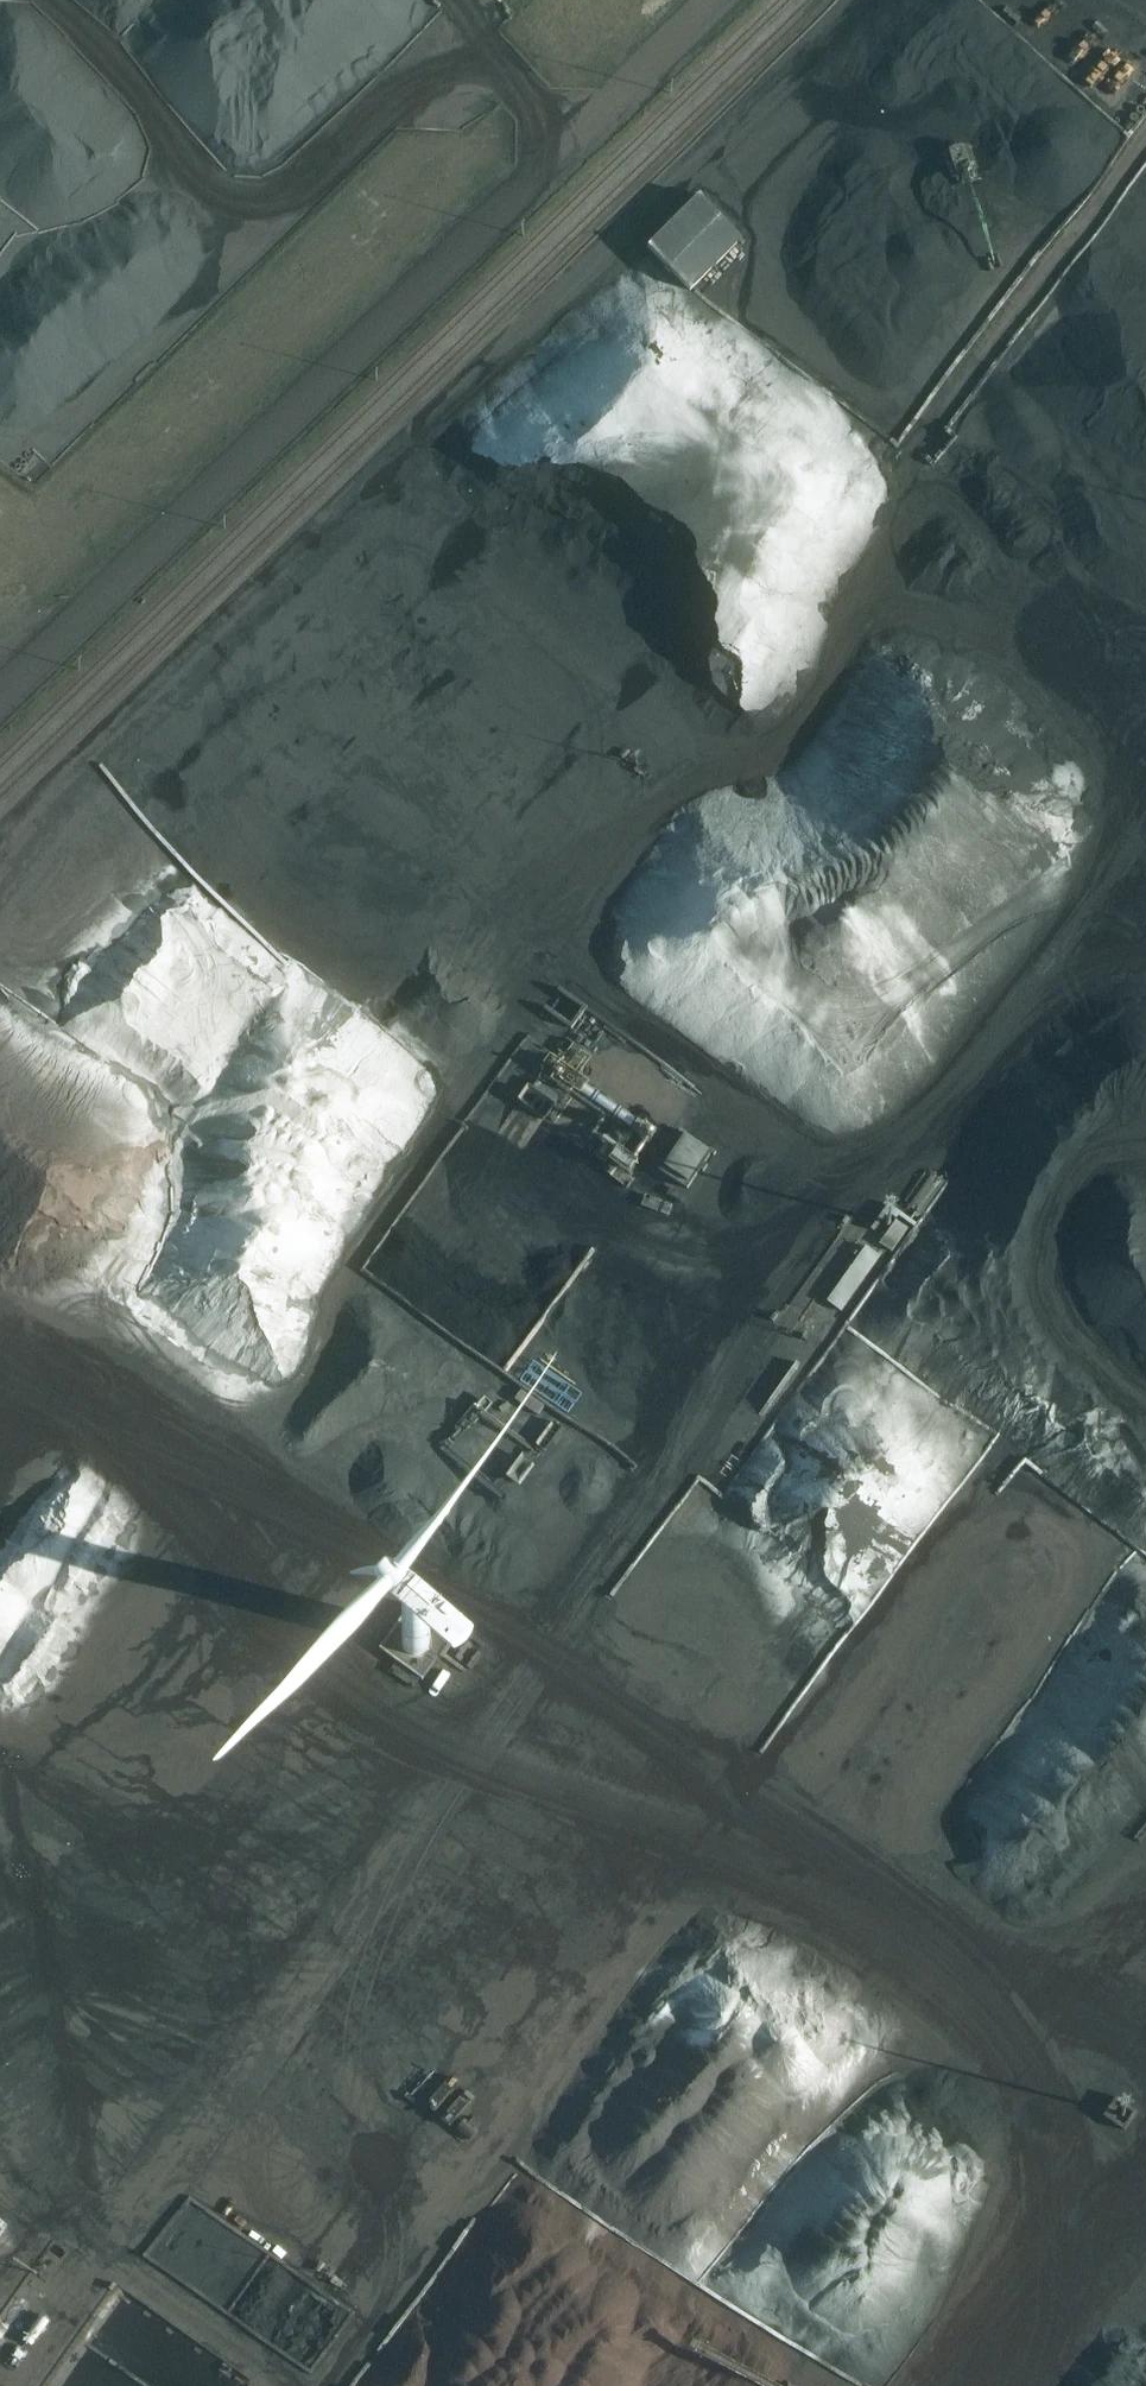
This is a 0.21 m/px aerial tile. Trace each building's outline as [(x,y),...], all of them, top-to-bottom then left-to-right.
[(891,1251),(907,1228),(895,1220),(879,1243),(891,1251)] [(865,1246),(827,1300),(840,1310),(879,1256),(865,1246)] [(157,1541),(170,1549),(178,1535),(165,1527),(157,1541)] [(402,1637),(401,1641),(402,1644),(403,1648),(405,1651),(408,1653),(411,1655),(414,1655),(418,1655),(421,1654),(424,1653),(427,1650),(429,1647),(430,1644),(430,1640),(429,1637),(427,1633),(425,1631),(422,1629),(419,1627),(415,1627),(412,1628),(408,1629),(406,1631),(403,1634),(402,1637)]
